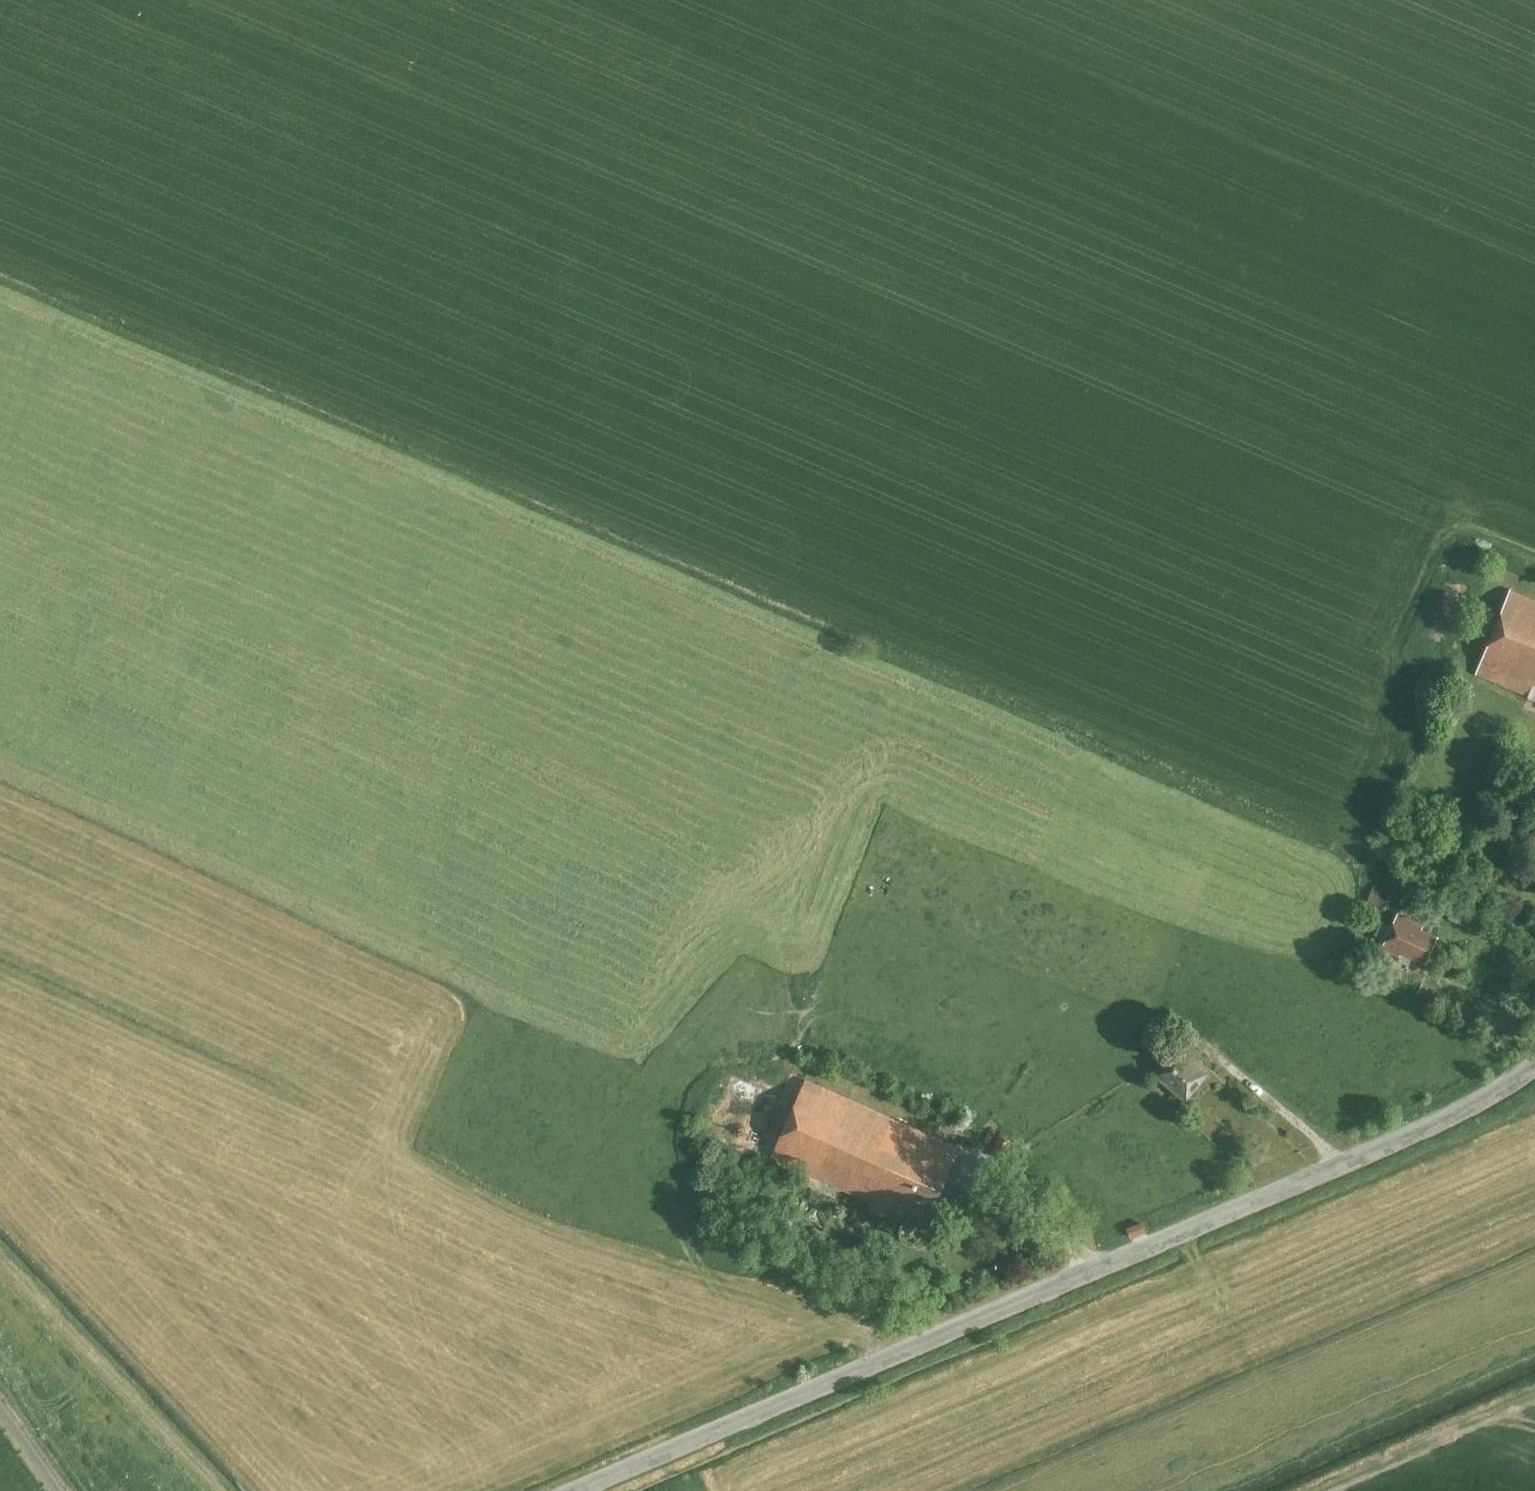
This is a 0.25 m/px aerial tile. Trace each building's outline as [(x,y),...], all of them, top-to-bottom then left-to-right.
[(1510,589),(1475,675),(1534,699),(1534,599),(1510,589)] [(1376,877),(1368,900),(1385,906),(1393,883),(1376,877)] [(1396,919),(1384,950),(1428,968),(1441,937),(1396,919)] [(1154,1077),(1186,1106),(1210,1079),(1177,1050),(1154,1077)] [(955,1153),(794,1077),(761,1146),(922,1222),(955,1153)] [(1143,1220),(1124,1227),(1128,1237),(1146,1231),(1143,1220)]
